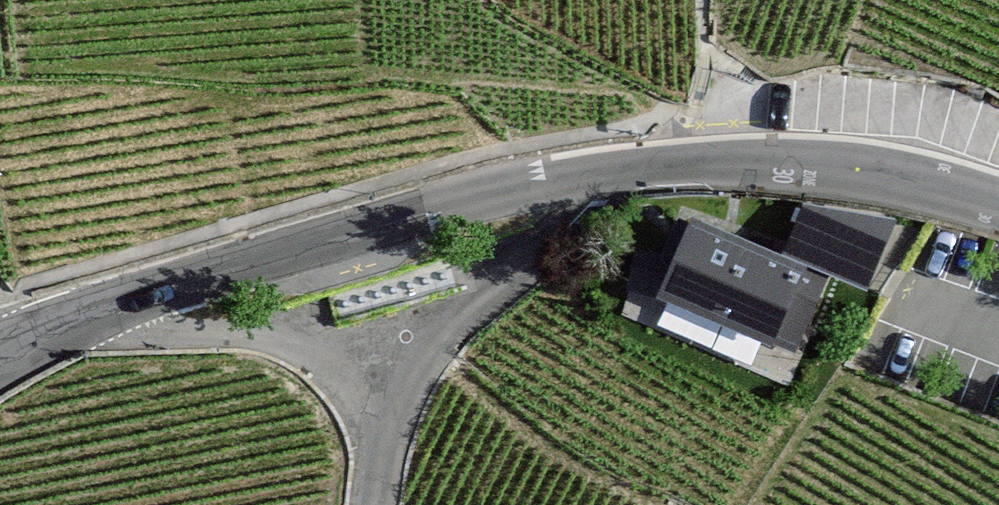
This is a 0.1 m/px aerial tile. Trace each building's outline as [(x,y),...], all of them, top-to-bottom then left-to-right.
[(647,254),(633,295),(668,302),(808,362),(851,260),(798,238),(793,252),(700,213),(679,263),(647,254)]
